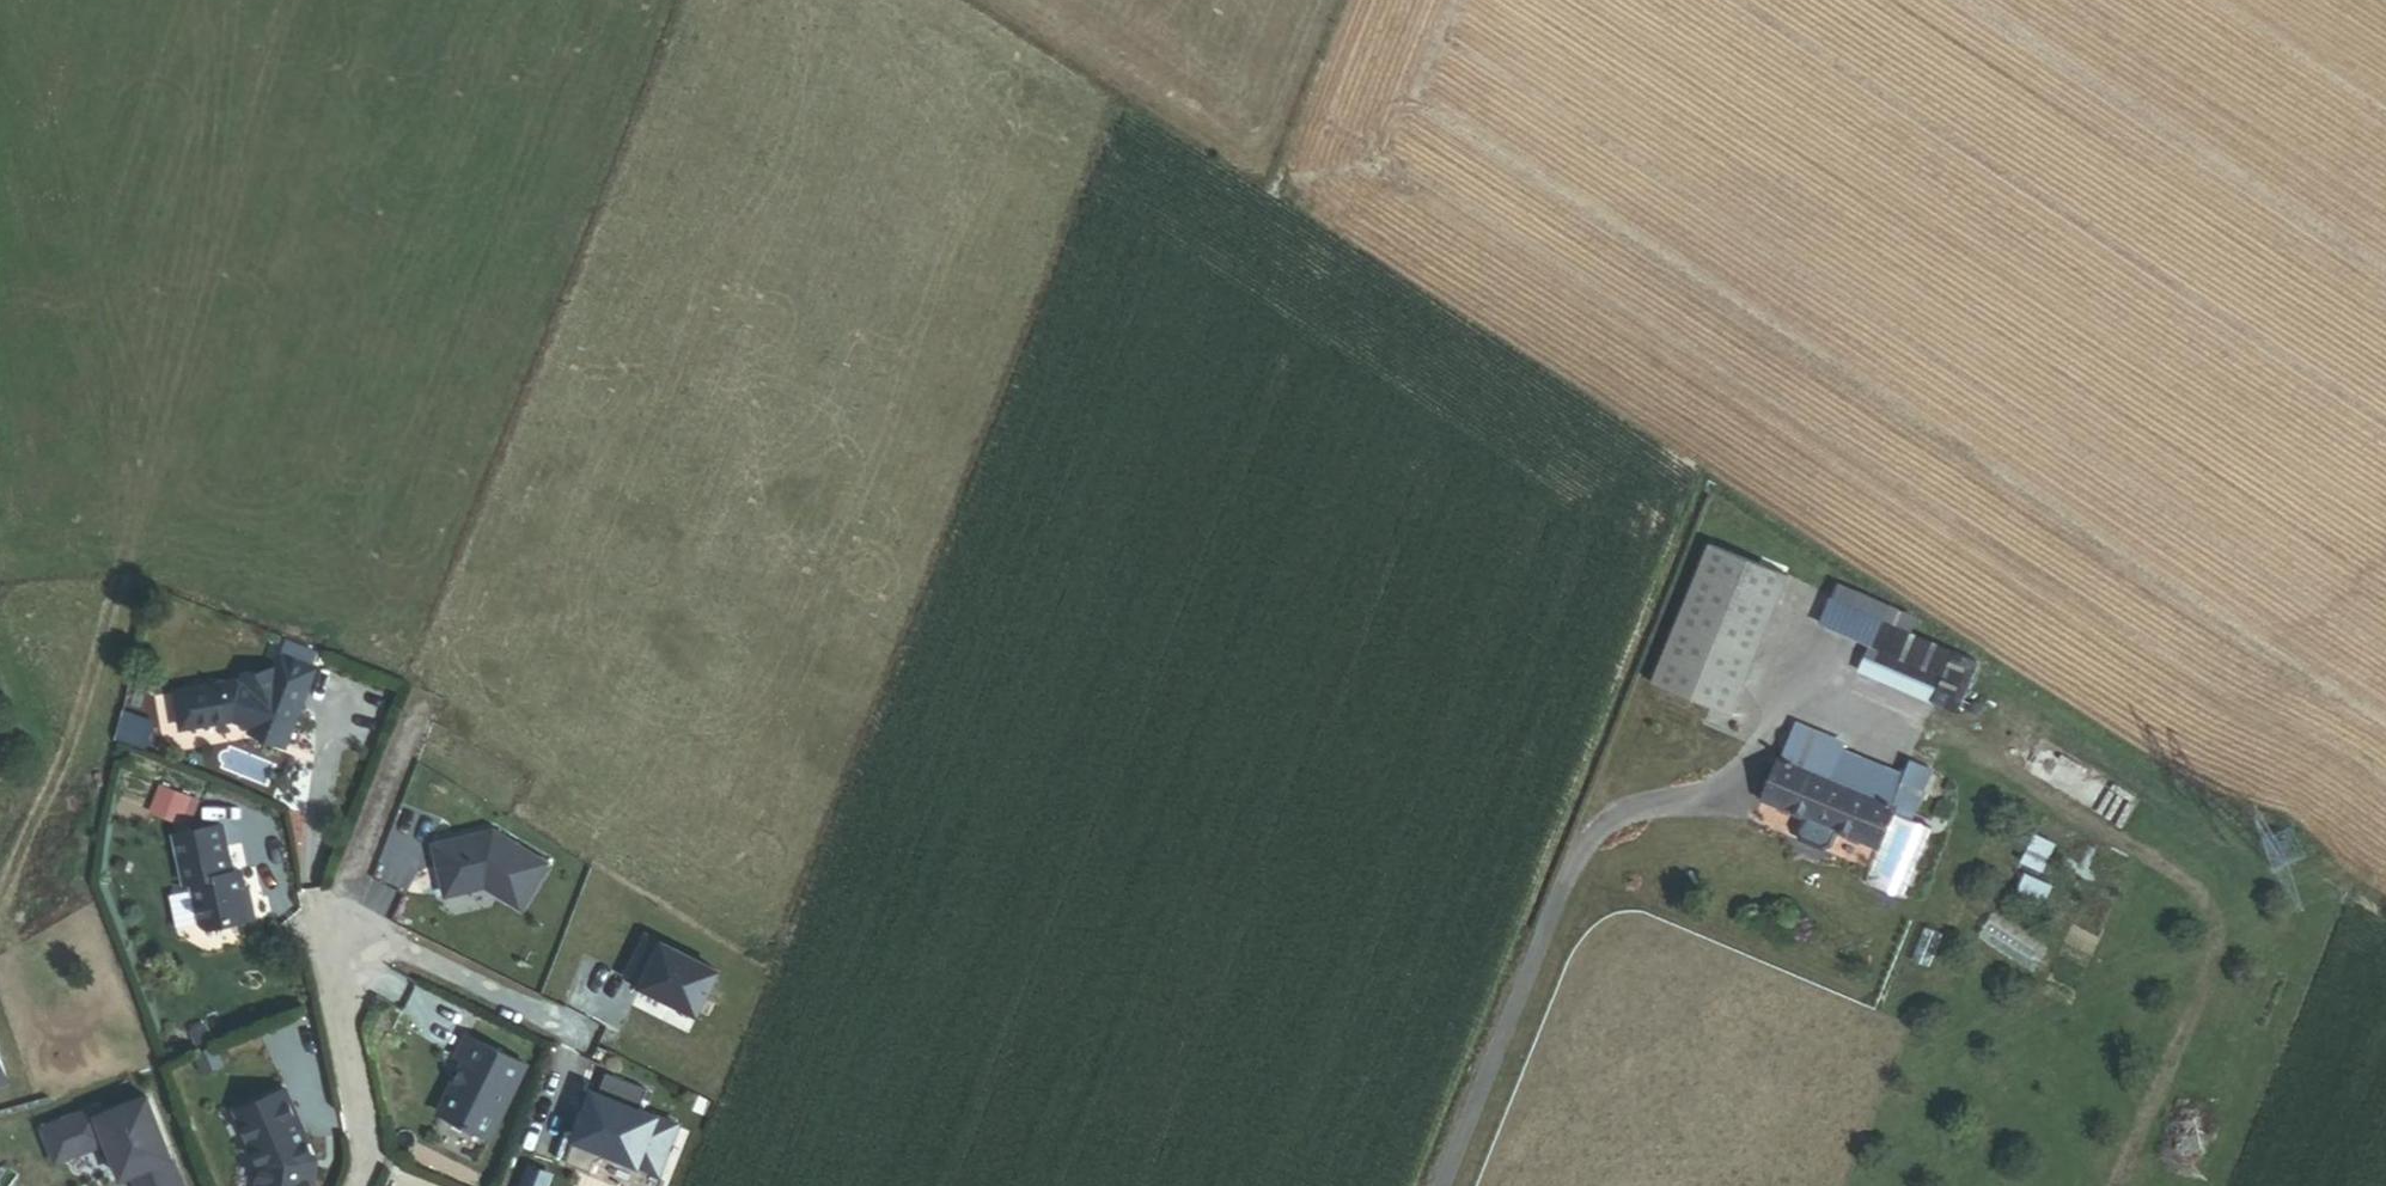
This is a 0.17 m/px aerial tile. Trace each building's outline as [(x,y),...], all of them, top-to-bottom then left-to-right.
[(1732,715),(1789,575),(1709,542),(1652,683),(1732,715)] [(1890,607),(1836,584),(1819,625),(1868,646),(1858,671),(1957,713),(1979,663),(1883,623),(1890,607)] [(175,687),(182,729),(234,721),(253,729),(251,733),(285,746),(316,668),(282,654),(276,671),(175,687)] [(1843,743),(1797,724),(1783,759),(1779,758),(1763,800),(1804,817),(1799,831),(1802,839),(1823,847),(1831,844),(1836,830),(1879,846),(1894,808),(1911,816),(1930,768),(1911,761),(1905,776),(1840,749),(1843,743)] [(540,866),(491,836),(479,839),(478,836),(428,848),(440,898),(479,889),(514,910),(540,866)] [(236,872),(231,849),(180,860),(186,885),(191,883),(199,916),(217,927),(256,918),(249,886),(246,887),(242,871),(236,872)] [(2053,886),(2025,873),(2014,895),(2042,909),(2053,886)] [(640,939),(619,980),(635,988),(634,991),(690,1019),(712,975),(640,939)] [(456,1065),(428,1118),(481,1145),(519,1070),(459,1039),(448,1060),(456,1065)] [(580,1112),(558,1166),(583,1176),(587,1165),(603,1157),(651,1177),(670,1128),(633,1113),(641,1093),(599,1076),(591,1097),(600,1101),(594,1117),(580,1112)] [(235,1111),(259,1168),(257,1185),(314,1185),(318,1160),(287,1088),(235,1111)] [(41,1133),(53,1166),(105,1146),(119,1183),(130,1178),(133,1185),(178,1185),(146,1102),(96,1121),(93,1112),(41,1133)]
